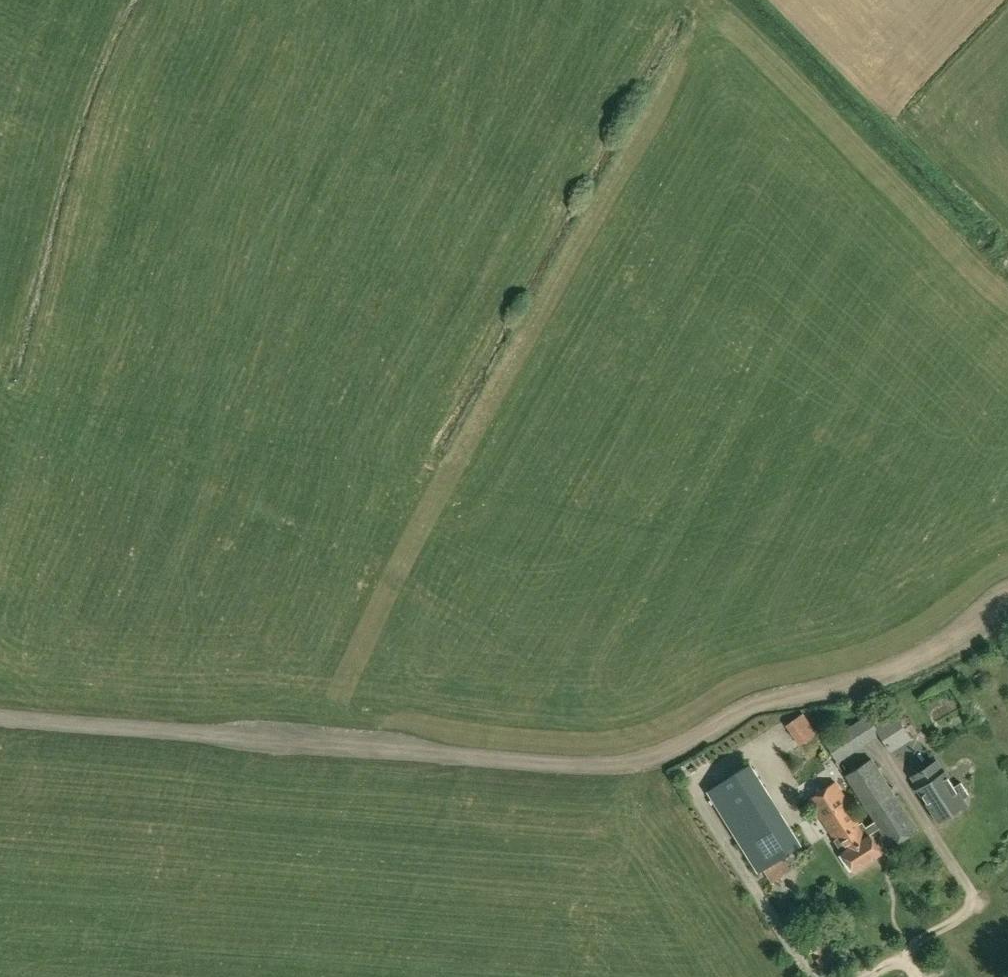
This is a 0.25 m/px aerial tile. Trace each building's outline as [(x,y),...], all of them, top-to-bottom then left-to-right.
[(891,753),(912,740),(893,711),(872,723),(891,753)] [(792,724),(805,748),(824,738),(811,714),(792,724)] [(863,720),(826,743),(839,763),(875,740),(863,720)] [(875,821),(870,824),(874,831),(879,828),(890,846),(916,830),(871,759),(847,775),(875,821)] [(936,761),(912,776),(919,788),(918,788),(939,821),(952,813),(955,814),(961,810),(961,807),(965,805),(962,800),(969,796),(960,783),(954,787),(944,772),(943,773),(936,761)] [(709,792),(760,873),(798,848),(764,794),(768,792),(751,765),(709,792)] [(874,831),(870,824),(864,828),(837,784),(809,801),(854,872),(882,855),(869,835),(874,831)] [(769,868),(778,885),(801,874),(792,856),(769,868)]
